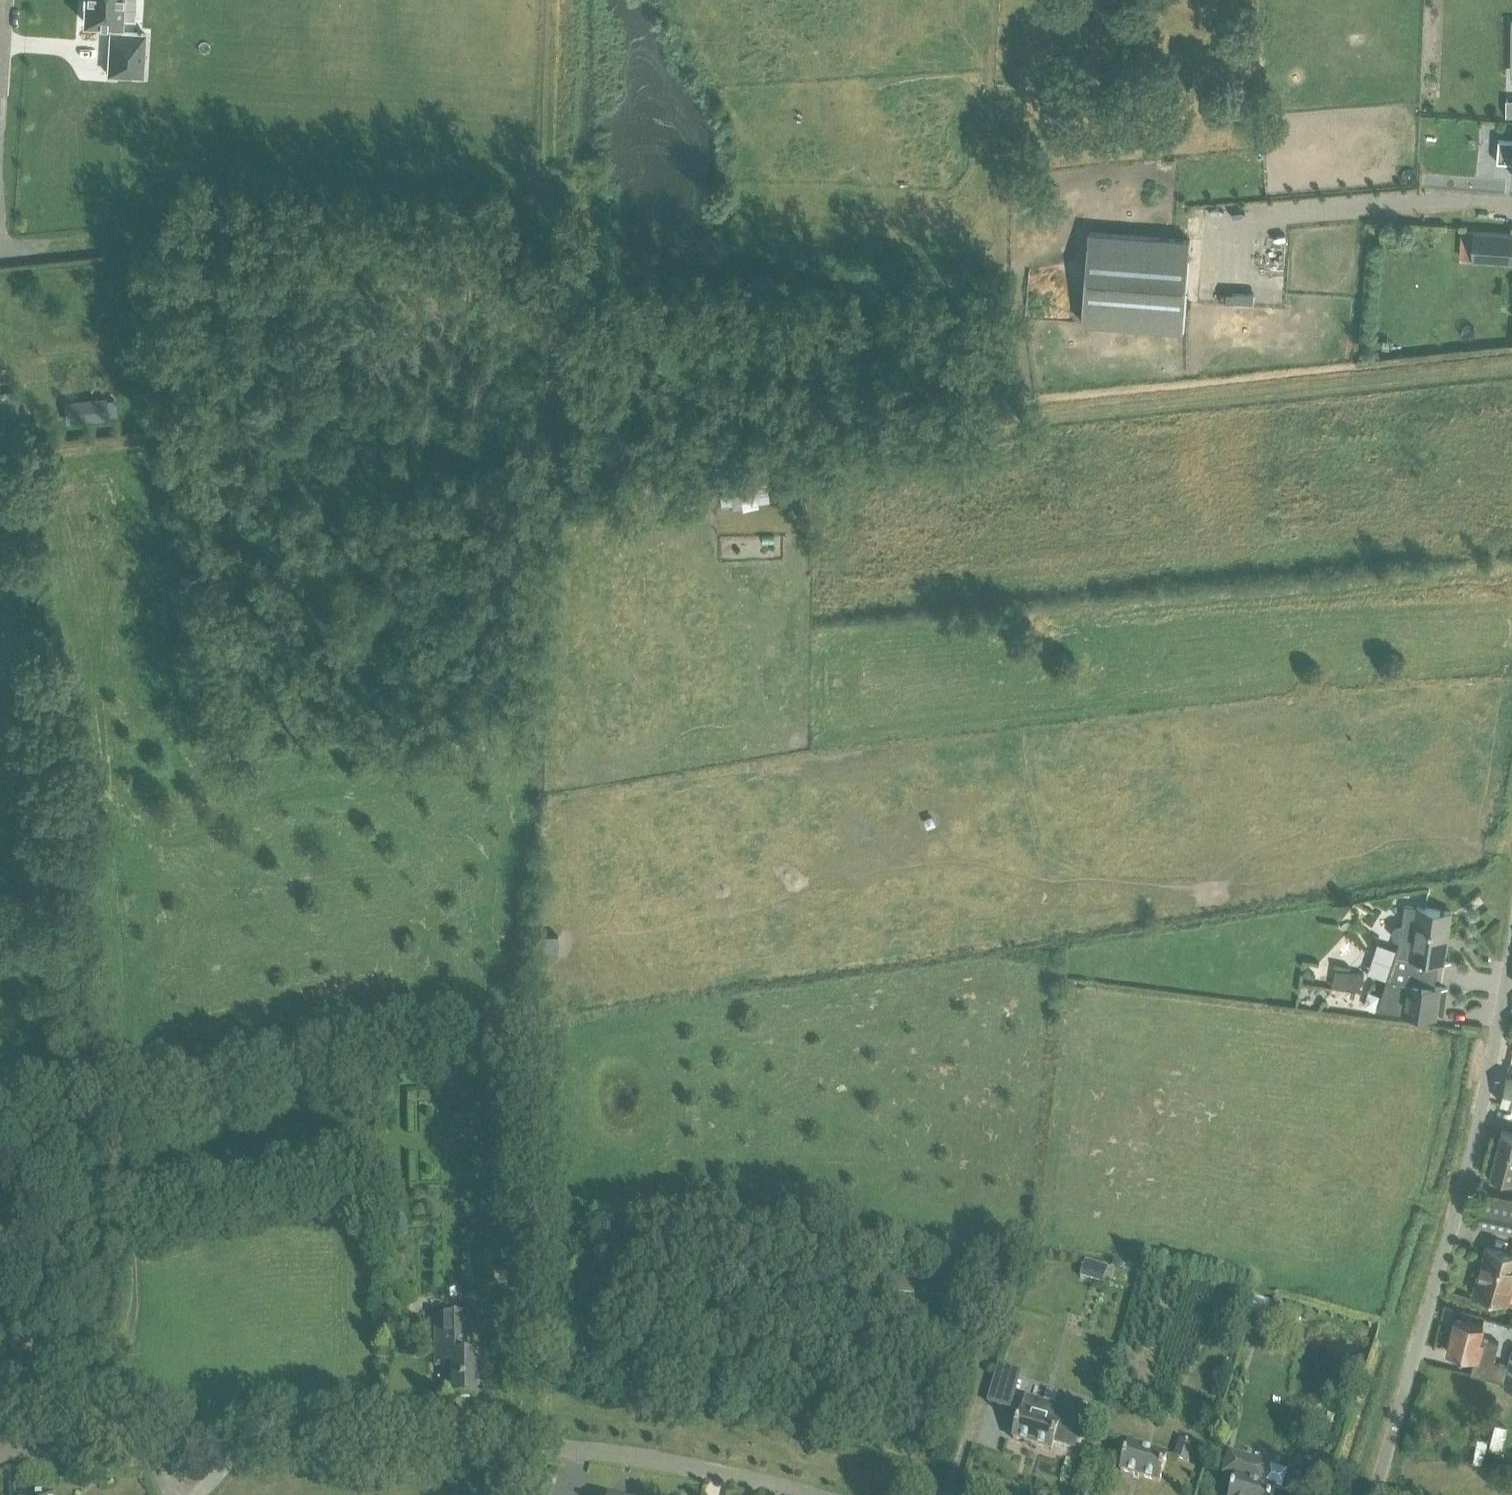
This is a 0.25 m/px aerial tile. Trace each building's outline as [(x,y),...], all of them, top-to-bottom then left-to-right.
[(124,0),(85,0),(84,9),(83,21),(95,21),(109,22),(111,22),(110,47),(108,74),(123,75),(143,76),(145,50),(146,33),(129,32),(121,31),(121,23),(122,23),(123,18),(123,3),(124,0)] [(1498,162),(1511,163),(1511,141),(1500,140),(1498,162)] [(1088,230),(1081,322),(1183,331),(1190,238),(1088,230)] [(1462,230),(1460,258),(1511,261),(1511,233),(1462,230)] [(1256,289),(1226,290),(1226,300),(1256,300),(1256,289)] [(19,414),(16,392),(0,393),(0,416),(19,414)] [(107,399),(67,403),(68,423),(109,419),(107,399)] [(766,472),(718,478),(721,509),(733,507),(733,509),(758,506),(757,502),(769,501),(766,472)] [(1067,651),(1056,652),(1057,664),(1068,663),(1067,651)] [(1387,979),(1378,1008),(1438,1017),(1442,986),(1436,986),(1422,984),(1426,959),(1440,961),(1445,962),(1452,912),(1405,905),(1402,923),(1398,924),(1394,927),(1393,931),(1393,935),(1396,939),(1400,941),(1387,979)] [(562,934),(543,934),(544,957),(562,957),(562,934)] [(1363,989),(1365,974),(1337,970),(1335,985),(1363,989)] [(1507,1074),(1501,1102),(1511,1105),(1511,1075),(1507,1074)] [(1503,1130),(1489,1182),(1511,1187),(1511,1184),(1511,1133),(1503,1130)] [(1478,1222),(1511,1229),(1511,1196),(1510,1196),(1485,1190),(1478,1222)] [(1511,1289),(1511,1253),(1487,1245),(1474,1292),(1508,1301),(1511,1289)] [(1086,1260),(1081,1278),(1104,1284),(1109,1266),(1086,1260)] [(901,1272),(900,1294),(913,1295),(914,1273),(901,1272)] [(1253,1296),(1249,1311),(1266,1316),(1271,1301),(1253,1296)] [(1511,1386),(1511,1357),(1510,1365),(1497,1362),(1502,1342),(1481,1337),(1484,1324),(1456,1317),(1447,1351),(1475,1358),(1472,1373),(1505,1382),(1505,1385),(1511,1386)] [(451,1397),(475,1397),(474,1355),(464,1355),(463,1318),(437,1318),(437,1353),(435,1353),(435,1366),(451,1366),(451,1397)] [(1224,1359),(1221,1371),(1230,1373),(1234,1362),(1224,1359)] [(1000,1365),(988,1405),(1009,1411),(1021,1371),(1000,1365)] [(1014,1436),(1013,1439),(1052,1450),(1054,1443),(1075,1449),(1079,1436),(1086,1411),(1073,1408),(1073,1409),(1028,1396),(1023,1413),(1021,1412),(1014,1436)] [(1510,1454),(1511,1421),(1497,1420),(1496,1435),(1481,1434),(1480,1453),(1510,1454)] [(1188,1462),(1194,1444),(1181,1440),(1175,1458),(1188,1462)] [(1160,1483),(1168,1456),(1129,1444),(1121,1471),(1160,1483)] [(1263,1485),(1269,1465),(1227,1453),(1219,1476),(1235,1482),(1231,1494),(1273,1494),(1276,1488),(1263,1485)] [(1296,1494),(1302,1476),(1289,1472),(1283,1490),(1296,1494)]
